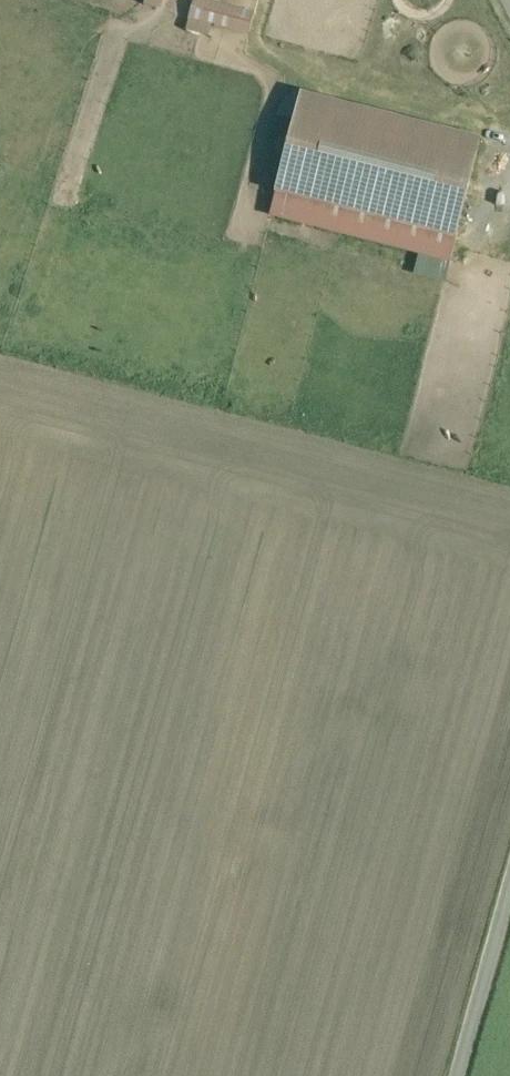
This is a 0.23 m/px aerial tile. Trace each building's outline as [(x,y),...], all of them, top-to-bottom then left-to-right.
[(145,5),(162,10),(165,0),(147,0),(145,5)] [(239,14),(194,2),(190,17),(250,33),(256,13),(240,9),(239,14)] [(481,144),(303,98),(280,189),(457,235),(481,144)] [(457,235),(280,189),(273,215),(451,261),(457,235)]
